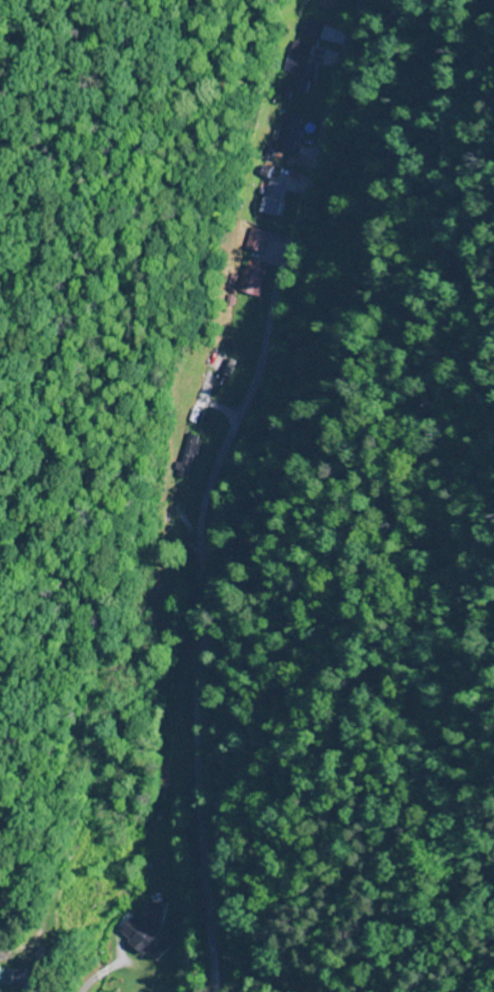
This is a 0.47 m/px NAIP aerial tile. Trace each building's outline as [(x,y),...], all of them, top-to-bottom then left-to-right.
[(309,28),(311,37),(320,35),(319,27),(309,28)] [(320,49),(299,44),(288,88),(309,93),(320,49)] [(297,156),(305,118),(282,114),(275,152),(297,156)] [(283,216),(290,182),(269,177),(261,212),(283,216)] [(270,232),(253,227),(246,249),(263,254),(270,232)] [(262,297),(268,269),(245,265),(240,293),(262,297)] [(168,903),(150,899),(137,949),(155,954),(168,903)] [(24,969),(0,971),(0,990),(26,988),(24,969)]
